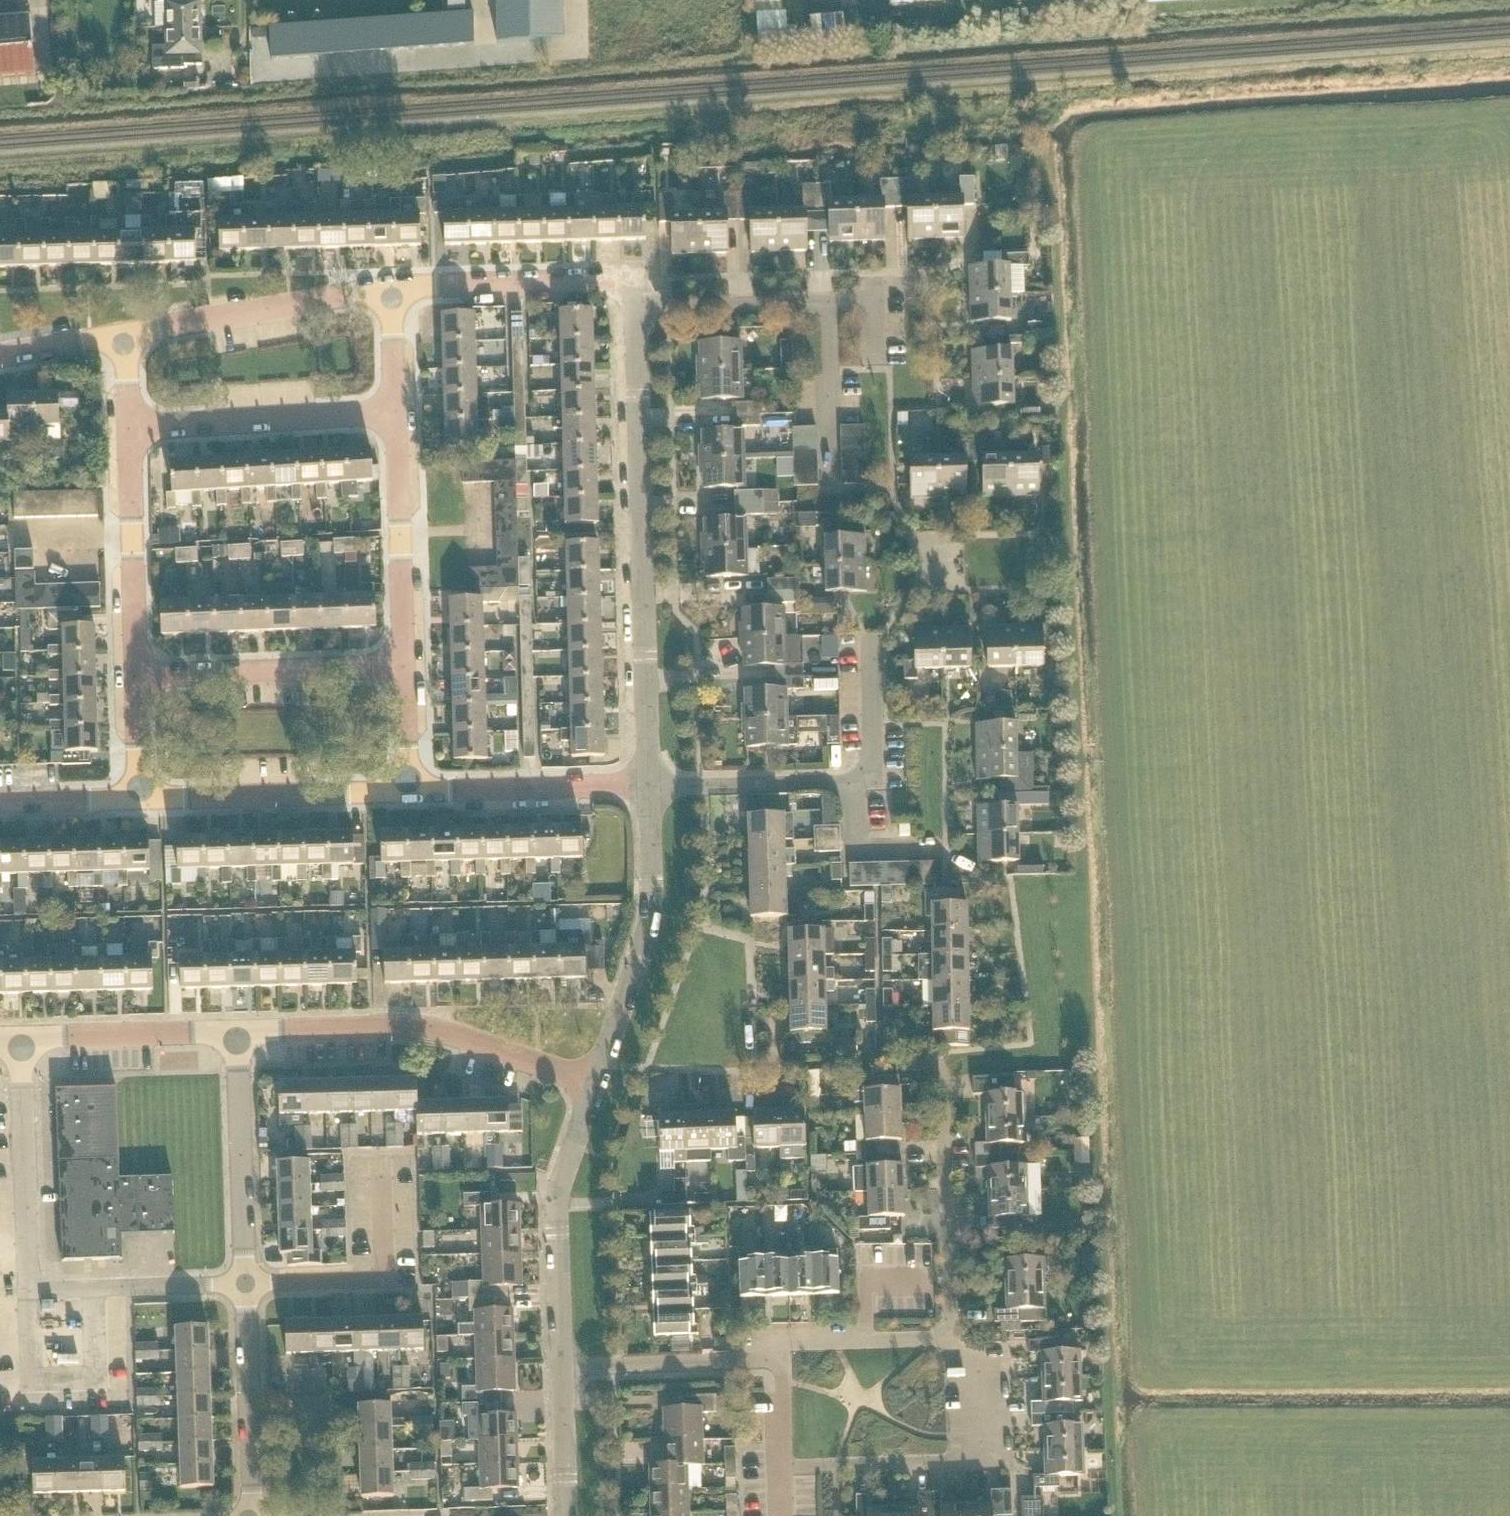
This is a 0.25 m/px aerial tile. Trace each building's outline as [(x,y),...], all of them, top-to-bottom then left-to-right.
[(164,29),(183,29),(199,29),(198,3),(194,3),(194,0),(157,0),(157,3),(164,3),(164,29)] [(497,42),(562,40),(561,0),(496,0),(497,42)] [(781,0),(754,0),(755,15),(781,13),(781,0)] [(271,59),(474,46),(473,14),(269,28),(271,59)] [(135,16),(135,30),(148,29),(148,16),(135,16)] [(34,75),(30,24),(30,21),(29,20),(28,19),(27,19),(0,21),(0,77),(34,75)] [(183,29),(164,29),(164,48),(151,49),(151,70),(183,69),(183,66),(184,66),(183,29)] [(183,29),(184,66),(201,66),(199,29),(183,29)] [(796,43),(795,31),(757,33),(758,45),(796,43)] [(183,82),(184,93),(197,92),(196,82),(183,82)] [(541,167),(540,158),(528,159),(529,168),(541,167)] [(775,176),(774,163),(763,164),(764,177),(775,176)] [(367,165),(367,178),(377,177),(377,165),(367,165)] [(319,177),(337,176),(337,166),(319,167),(319,177)] [(935,199),(936,240),(964,239),(963,206),(975,206),(974,178),(960,179),(961,198),(935,199)] [(142,179),(126,179),(127,187),(142,187),(142,179)] [(856,202),(858,242),(885,242),(884,209),(896,208),(895,180),(881,181),(882,201),(856,202)] [(895,180),(896,208),(908,208),(909,241),(936,240),(935,199),(910,200),(909,180),(895,180)] [(446,182),(435,182),(435,194),(447,193),(446,182)] [(778,212),(779,253),(806,252),(805,213),(817,213),(817,185),(803,186),(803,211),(778,212)] [(817,185),(817,213),(830,213),(830,243),(858,242),(856,202),(831,202),(830,185),(817,185)] [(619,209),(620,241),(643,240),(642,210),(649,210),(648,193),(639,194),(640,208),(623,209),(619,209)] [(699,214),(700,255),(728,254),(727,221),(739,221),(738,193),(724,194),(725,214),(699,214)] [(752,254),(779,253),(778,212),(753,213),(752,193),(738,193),(739,221),(751,221),(752,254)] [(595,210),(596,241),(620,241),(619,209),(623,209),(623,194),(614,194),(614,209),(599,210),(595,210)] [(570,242),(596,241),(595,210),(599,210),(598,195),(588,195),(589,210),(573,210),(569,210),(570,242)] [(673,256),(700,255),(699,214),(674,215),(673,195),(660,196),(660,224),(672,223),(673,256)] [(545,243),(570,242),(569,210),(573,210),(572,196),(563,196),(564,211),(548,211),(544,211),(545,243)] [(494,212),(495,244),(520,244),(519,212),(523,212),(523,197),(513,197),(513,212),(498,213),(498,212),(494,212)] [(519,212),(520,244),(545,243),(544,211),(548,211),(547,197),(538,197),(539,212),(523,212),(519,212)] [(37,198),(17,199),(18,210),(38,209),(37,198)] [(61,198),(42,198),(43,221),(50,220),(50,206),(61,206),(61,198)] [(497,198),(493,198),(483,198),(484,213),(473,214),(473,213),(469,213),(470,245),(495,244),(494,212),(498,212),(497,198)] [(457,199),(457,214),(441,215),(443,246),(470,245),(469,213),(473,213),(472,199),(457,199)] [(394,215),(395,248),(419,248),(418,216),(424,216),(423,200),(413,201),(414,215),(398,215),(394,215)] [(369,216),(370,249),(395,248),(394,215),(398,215),(398,201),(388,201),(389,207),(373,208),(373,216),(369,216)] [(320,250),(345,249),(344,217),(348,217),(348,202),(339,202),(339,217),(323,217),(319,217),(320,250)] [(345,249),(370,249),(369,216),(373,216),(373,208),(373,202),(364,202),(364,217),(348,217),(344,217),(345,249)] [(295,251),(320,250),(319,217),(323,217),(323,203),(313,203),(313,218),(298,218),(294,218),(295,251)] [(267,220),(267,251),(295,251),(294,218),(298,218),(298,204),(289,204),(289,219),(273,219),(267,220)] [(265,220),(249,220),(242,220),(242,252),(267,251),(267,220),(273,219),(273,205),(264,205),(265,220)] [(242,220),(249,220),(248,206),(239,206),(239,220),(216,221),(217,253),(242,252),(242,220)] [(169,231),(171,264),(193,263),(192,232),(198,232),(198,216),(190,217),(190,231),(173,231),(169,231)] [(145,264),(171,264),(169,231),(173,231),(173,217),(164,218),(164,232),(149,232),(144,232),(145,264)] [(120,265),(145,264),(144,232),(149,232),(148,218),(139,218),(139,233),(123,233),(119,233),(120,265)] [(93,234),(94,266),(120,265),(119,233),(123,233),(123,219),(114,219),(114,233),(98,234),(93,234)] [(46,267),(69,266),(68,235),(74,234),(73,220),(64,221),(64,235),(49,235),(45,235),(46,267)] [(69,266),(94,266),(93,234),(98,234),(98,220),(89,220),(89,234),(74,234),(68,235),(69,266)] [(45,235),(49,235),(48,221),(39,221),(39,236),(23,236),(20,236),(20,268),(46,267),(45,235)] [(23,232),(31,232),(31,222),(13,222),(14,236),(0,236),(0,268),(20,268),(20,236),(23,236),(23,232)] [(969,295),(1010,295),(1009,268),(1030,268),(1029,255),(1001,256),(1002,268),(969,268),(969,295)] [(970,323),(1011,322),(1010,295),(969,295),(970,323)] [(559,313),(560,340),(592,339),(591,312),(559,313)] [(510,314),(510,328),(522,327),(522,314),(510,314)] [(441,316),(441,343),(474,342),(473,315),(441,316)] [(1042,334),(1042,324),(1024,325),(1025,335),(1042,334)] [(510,328),(510,341),(522,341),(522,327),(510,328)] [(530,328),(530,342),(542,341),(541,328),(530,328)] [(1024,346),(1023,336),(1008,337),(1008,346),(1024,346)] [(560,340),(561,366),(593,365),(592,339),(560,340)] [(510,341),(510,355),(522,354),(522,341),(510,341)] [(782,370),(794,369),(793,341),(781,342),(782,370)] [(441,343),(442,370),(475,369),(474,342),(441,343)] [(698,358),(698,372),(741,371),(741,343),(700,344),(701,358),(698,358)] [(1012,351),(971,353),(972,380),(1013,379),(1012,351)] [(510,355),(511,368),(523,368),(522,354),(510,355)] [(593,365),(561,366),(562,393),(594,391),(593,365)] [(511,374),(511,381),(523,381),(523,374),(523,368),(511,368),(511,374)] [(442,370),(443,397),(476,396),(475,369),(442,370)] [(741,371),(698,372),(698,386),(701,386),(702,400),(742,399),(741,371)] [(1014,406),(1013,379),(972,380),(973,407),(1014,406)] [(511,381),(512,395),(523,394),(523,381),(511,381)] [(595,418),(594,391),(562,393),(563,419),(595,418)] [(512,395),(512,408),(524,408),(523,394),(512,395)] [(7,397),(7,412),(8,429),(26,428),(34,428),(33,396),(7,397)] [(34,428),(26,428),(27,443),(34,442),(37,442),(36,428),(58,427),(57,396),(33,396),(34,428)] [(443,397),(444,423),(477,422),(476,410),(476,396),(443,397)] [(732,404),(733,416),(761,415),(760,403),(732,404)] [(1039,404),(1021,405),(1021,418),(1039,417),(1039,404)] [(512,408),(513,422),(524,421),(524,408),(512,408)] [(476,410),(477,422),(493,422),(492,409),(476,410)] [(3,444),(3,443),(8,443),(8,429),(7,412),(0,412),(0,444),(3,444)] [(761,415),(733,416),(733,428),(761,427),(761,415)] [(898,415),(898,428),(908,428),(908,415),(898,415)] [(554,430),(563,430),(564,445),(596,444),(595,418),(563,419),(553,419),(554,430)] [(513,422),(513,435),(525,435),(524,421),(513,422)] [(477,422),(444,423),(445,450),(478,449),(477,422)] [(841,439),(865,438),(865,427),(841,427),(841,439)] [(793,440),(817,440),(817,428),(793,428),(793,440)] [(700,461),(744,460),(743,431),(703,433),(703,447),(700,447),(700,461)] [(525,435),(513,435),(514,449),(525,448),(525,435)] [(865,450),(865,438),(841,439),(841,450),(865,450)] [(817,451),(817,440),(793,440),(793,452),(817,451)] [(986,441),(974,442),(974,464),(980,464),(979,454),(986,454),(986,441)] [(64,458),(64,442),(44,442),(44,459),(64,458)] [(938,459),(939,499),(966,499),(965,464),(974,464),(974,442),(964,442),(964,458),(938,459)] [(3,443),(3,444),(3,459),(11,459),(11,443),(8,443),(3,443)] [(564,445),(565,472),(597,471),(596,444),(564,445)] [(1042,448),(1042,467),(1055,466),(1055,448),(1042,448)] [(347,484),(341,484),(341,498),(351,498),(350,483),(371,482),(369,450),(345,451),(347,484)] [(866,461),(865,450),(841,450),(842,462),(866,461)] [(324,485),(341,484),(347,484),(345,451),(320,453),(322,485),(315,486),(316,500),(324,499),(324,485)] [(818,463),(817,451),(793,452),(794,463),(818,463)] [(299,487),(315,486),(322,485),(320,453),(295,454),(297,487),(290,487),(291,501),(300,501),(299,487)] [(272,488),(265,489),(266,503),(275,503),(274,488),(290,487),(297,487),(295,454),(270,456),(272,488)] [(250,490),(265,489),(272,488),(270,456),(245,457),(248,490),(240,490),(241,504),(250,504),(250,490)] [(223,491),(215,492),(215,506),(225,505),(225,491),(240,490),(248,490),(245,457),(221,459),(223,491)] [(1010,457),(983,458),(984,498),(1011,498),(1010,457)] [(1011,498),(1038,498),(1037,457),(1010,457),(1011,498)] [(198,493),(190,494),(191,508),(200,507),(199,493),(215,492),(223,491),(221,459),(196,461),(198,493)] [(938,459),(911,460),(912,500),(939,499),(938,459)] [(514,474),(525,473),(525,460),(514,460),(514,462),(514,474)] [(744,488),(744,460),(700,461),(701,475),(704,475),(704,489),(744,488)] [(174,495),(190,494),(198,493),(196,461),(169,462),(171,494),(166,494),(167,509),(175,509),(174,495)] [(866,473),(866,461),(842,462),(842,473),(866,473)] [(495,484),(515,483),(514,474),(514,462),(495,463),(495,484)] [(474,485),(485,484),(484,463),(473,464),(474,485)] [(484,463),(485,484),(495,484),(495,463),(484,463)] [(794,475),(818,474),(818,463),(794,463),(794,475)] [(463,485),(474,485),(473,464),(463,464),(463,485)] [(565,472),(565,499),(598,498),(597,471),(565,472)] [(514,474),(515,483),(515,486),(525,486),(525,473),(514,474)] [(866,484),(866,473),(842,473),(842,485),(866,484)] [(819,486),(818,474),(794,475),(794,487),(819,486)] [(515,483),(495,484),(496,494),(515,494),(515,486),(515,483)] [(515,494),(515,500),(526,499),(525,486),(515,486),(515,494)] [(735,504),(763,503),(763,491),(735,492),(735,504)] [(86,494),(87,518),(97,517),(97,493),(86,494)] [(56,519),(66,518),(65,494),(55,495),(56,519)] [(66,518),(77,518),(76,494),(65,494),(66,518)] [(77,518),(87,518),(86,494),(76,494),(77,518)] [(515,504),(515,500),(515,494),(496,494),(496,505),(515,504)] [(35,520),(45,519),(44,495),(34,496),(35,520)] [(45,519),(56,519),(55,495),(44,495),(45,519)] [(14,520),(24,520),(23,496),(14,497),(14,520)] [(24,520),(35,520),(34,496),(23,496),(24,520)] [(598,498),(565,499),(566,526),(598,524),(598,498)] [(515,500),(515,504),(516,514),(527,514),(526,499),(515,500)] [(763,515),(763,503),(735,504),(735,516),(763,515)] [(516,515),(516,514),(515,504),(496,505),(496,516),(516,515)] [(816,528),(815,513),(795,514),(795,529),(816,528)] [(311,516),(311,533),(324,532),(323,515),(311,516)] [(496,516),(497,526),(516,526),(516,515),(496,516)] [(702,535),(703,550),(746,548),(745,520),(705,521),(705,535),(702,535)] [(259,526),(260,542),(274,541),(273,526),(259,526)] [(497,526),(497,537),(517,536),(516,526),(497,526)] [(180,545),(179,530),(157,531),(158,534),(158,544),(158,546),(180,545)] [(497,537),(498,548),(517,547),(517,536),(497,537)] [(825,538),(825,565),(866,565),(866,538),(825,538)] [(343,541),(344,554),(355,553),(354,540),(343,541)] [(335,554),(344,554),(343,541),(334,541),(335,554)] [(291,544),(292,557),(302,556),(301,543),(291,544)] [(282,557),(292,557),(291,544),(281,544),(282,557)] [(567,546),(568,572),(599,571),(599,545),(567,546)] [(238,547),(239,560),(250,559),(249,546),(238,547)] [(229,560),(239,560),(238,547),(228,547),(229,560)] [(498,548),(498,558),(517,558),(517,547),(498,548)] [(756,550),(746,551),(746,548),(703,550),(703,564),(706,564),(706,578),(747,577),(747,575),(757,575),(756,550)] [(186,550),(186,563),(197,563),(196,549),(186,550)] [(176,564),(186,563),(186,550),(175,551),(176,564)] [(15,573),(34,573),(34,553),(15,554),(15,573)] [(355,553),(344,554),(345,564),(356,563),(355,553)] [(518,568),(517,560),(517,558),(498,558),(498,569),(518,568)] [(517,560),(518,568),(518,573),(529,573),(528,560),(517,560)] [(866,565),(825,565),(826,592),(867,592),(866,565)] [(498,569),(499,590),(518,589),(518,587),(518,573),(518,568),(498,569)] [(476,570),(477,590),(488,590),(487,569),(476,570)] [(488,590),(497,590),(499,590),(498,569),(487,569),(488,590)] [(466,591),(477,590),(476,570),(466,570),(466,591)] [(599,571),(568,572),(568,598),(600,597),(599,571)] [(529,586),(529,573),(518,573),(518,587),(529,586)] [(15,575),(15,587),(35,586),(35,575),(15,575)] [(767,580),(768,592),(796,591),(795,579),(767,580)] [(78,609),(78,585),(67,586),(67,609),(78,609)] [(88,585),(78,585),(78,609),(89,608),(88,585)] [(99,585),(88,585),(89,608),(100,608),(99,585)] [(35,586),(15,587),(16,610),(35,610),(35,586)] [(46,609),(46,586),(35,586),(35,610),(46,609)] [(57,609),(56,586),(46,586),(46,609),(57,609)] [(67,586),(56,586),(57,609),(67,609),(67,586)] [(267,600),(269,631),(295,630),(294,599),(293,599),(293,586),(266,587),(266,600),(267,600)] [(362,586),(362,596),(374,596),(373,586),(362,586)] [(482,604),(489,604),(498,604),(497,590),(488,590),(477,590),(466,591),(467,602),(482,601),(482,604)] [(796,591),(768,592),(768,604),(796,603),(796,591)] [(3,593),(3,603),(15,603),(14,592),(3,593)] [(346,597),(348,629),(375,628),(374,596),(362,596),(346,597)] [(320,598),(322,630),(348,629),(346,597),(320,598)] [(568,598),(569,625),(601,624),(600,597),(568,598)] [(295,630),(322,630),(320,598),(294,599),(295,630)] [(518,599),(519,612),(530,612),(529,599),(518,599)] [(242,632),(269,631),(267,600),(266,600),(241,601),(242,632)] [(241,601),(215,602),(216,633),(242,632),(241,601)] [(482,601),(467,602),(451,602),(451,628),(483,627),(482,604),(482,601)] [(215,602),(189,603),(190,634),(216,633),(215,602)] [(814,602),(814,613),(824,613),(823,602),(814,602)] [(190,634),(189,603),(162,604),(164,635),(190,634)] [(78,629),(77,613),(77,609),(47,610),(48,632),(61,632),(62,647),(63,647),(63,653),(95,652),(94,628),(78,629)] [(741,625),(741,639),(784,638),(784,610),(743,611),(744,625),(741,625)] [(519,612),(519,626),(530,626),(530,612),(519,612)] [(569,625),(570,651),(602,650),(601,624),(569,625)] [(519,626),(519,639),(531,639),(530,626),(519,626)] [(1042,626),(1015,627),(1015,668),(1043,667),(1042,626)] [(451,628),(452,654),(484,653),(483,627),(451,628)] [(1015,668),(1015,627),(988,627),(988,668),(1015,668)] [(917,680),(917,670),(943,669),(942,628),(915,629),(916,662),(903,662),(903,680),(917,680)] [(969,628),(942,628),(943,669),(970,669),(969,628)] [(21,630),(21,653),(28,652),(34,652),(33,647),(30,647),(30,630),(21,630)] [(775,666),(776,678),(804,677),(803,665),(785,665),(784,638),(741,639),(741,653),(744,653),(745,667),(775,666)] [(519,639),(520,653),(531,652),(531,639),(519,639)] [(63,647),(62,647),(62,648),(48,648),(48,657),(62,657),(62,672),(64,672),(64,678),(95,677),(95,652),(63,653),(63,647)] [(570,651),(571,677),(602,677),(602,650),(570,651)] [(504,651),(505,670),(517,670),(516,651),(504,651)] [(520,653),(520,666),(531,666),(531,652),(520,653)] [(484,653),(452,654),(453,681),(485,680),(484,653)] [(15,655),(3,655),(3,667),(16,667),(15,655)] [(1048,661),(1048,679),(1059,679),(1059,661),(1048,661)] [(520,666),(520,680),(532,679),(531,666),(520,666)] [(63,682),(63,697),(65,697),(65,703),(96,702),(95,677),(64,678),(64,672),(62,672),(62,673),(49,674),(49,682),(63,682)] [(571,677),(571,704),(603,703),(602,677),(571,677)] [(743,719),(787,718),(786,690),(804,690),(804,677),(776,678),(776,690),(745,691),(746,705),(743,705),(743,719)] [(486,707),(517,706),(516,679),(503,679),(504,695),(486,696),(486,707)] [(520,680),(521,693),(532,693),(532,679),(520,680)] [(454,707),(486,706),(485,680),(453,681),(454,707)] [(994,693),(994,710),(1015,709),(1015,698),(1011,698),(1011,692),(994,693)] [(521,693),(521,707),(532,706),(532,693),(521,693)] [(65,697),(63,697),(63,698),(49,698),(50,707),(64,707),(64,722),(65,722),(65,728),(97,727),(96,702),(65,703),(65,697)] [(603,703),(571,704),(572,730),(604,729),(603,703)] [(454,707),(455,734),(487,733),(486,706),(454,707)] [(521,707),(521,720),(533,720),(532,706),(521,707)] [(1035,722),(1035,710),(1017,710),(1017,723),(1035,722)] [(827,745),(839,745),(839,717),(827,717),(827,745)] [(787,746),(787,718),(743,719),(744,733),(747,733),(747,748),(787,746)] [(521,720),(522,733),(533,733),(533,720),(521,720)] [(64,732),(65,754),(61,754),(62,766),(90,766),(89,754),(97,753),(97,727),(65,728),(65,722),(64,722),(64,723),(50,724),(50,733),(64,732)] [(1016,725),(975,725),(976,753),(1017,752),(1016,725)] [(572,730),(572,731),(561,731),(561,743),(572,742),(573,758),(604,757),(604,729),(572,730)] [(504,732),(505,753),(518,752),(517,731),(504,732)] [(487,733),(455,734),(456,762),(487,761),(487,733)] [(522,733),(522,747),(533,747),(533,733),(522,733)] [(533,747),(522,747),(522,760),(534,760),(533,747)] [(976,780),(1017,779),(1017,752),(976,753),(976,780)] [(1012,803),(1032,803),(1032,794),(1012,794),(1012,803)] [(764,800),(751,801),(752,815),(765,815),(764,800)] [(1018,807),(977,808),(977,835),(1018,834),(1018,807)] [(791,815),(784,815),(748,816),(749,842),(785,841),(784,831),(792,831),(791,815)] [(900,836),(910,836),(909,826),(900,826),(900,836)] [(815,840),(840,839),(839,827),(814,828),(815,840)] [(551,859),(551,861),(552,876),(561,875),(561,861),(581,860),(581,828),(556,829),(557,859),(551,859)] [(531,829),(506,830),(507,861),(501,861),(501,863),(502,863),(502,877),(511,877),(511,863),(526,862),(526,860),(532,860),(531,829)] [(536,862),(551,861),(551,859),(557,859),(556,829),(531,829),(532,860),(526,860),(526,862),(527,862),(527,876),(536,876),(536,862)] [(506,830),(482,831),(483,861),(476,861),(476,863),(477,863),(478,878),(486,878),(485,863),(501,863),(501,861),(507,861),(506,830)] [(456,831),(431,832),(432,865),(427,865),(427,878),(427,879),(436,879),(436,864),(451,864),(451,862),(457,862),(456,831)] [(483,861),(482,831),(456,831),(457,862),(451,862),(451,864),(452,864),(452,879),(461,878),(461,863),(476,863),(476,861),(483,861)] [(407,864),(406,832),(381,833),(382,865),(377,865),(377,880),(386,880),(385,865),(401,865),(401,864),(407,864)] [(432,865),(431,832),(406,832),(407,864),(401,864),(401,865),(402,865),(402,880),(411,880),(411,878),(427,878),(427,865),(432,865)] [(322,866),(322,867),(323,882),(339,881),(338,866),(353,866),(352,834),(327,835),(328,866),(322,866)] [(977,835),(978,863),(1018,861),(1018,834),(977,835)] [(297,867),(297,883),(307,883),(307,867),(322,867),(322,866),(328,866),(327,835),(301,836),(302,867),(297,867)] [(248,884),(257,884),(273,883),(272,867),(278,867),(277,836),(252,837),(253,868),(247,868),(247,869),(248,869),(248,884)] [(273,883),(282,883),(297,883),(297,867),(302,867),(301,836),(277,836),(278,867),(272,867),(273,883)] [(197,870),(197,871),(198,885),(207,885),(207,870),(222,870),(222,869),(228,869),(227,837),(202,838),(203,870),(197,870)] [(232,870),(247,869),(247,868),(253,868),(252,837),(227,837),(228,869),(222,869),(222,870),(223,870),(224,885),(232,884),(232,870)] [(181,871),(197,871),(197,870),(203,870),(202,838),(176,839),(177,871),(172,871),(172,886),(182,886),(181,871)] [(148,839),(123,840),(124,872),(118,872),(118,873),(119,888),(128,887),(127,872),(149,872),(149,881),(162,881),(161,842),(148,842),(148,839)] [(841,852),(840,839),(815,840),(815,853),(841,852)] [(92,873),(92,874),(93,874),(94,888),(103,888),(103,873),(118,873),(118,872),(124,872),(123,840),(98,841),(98,873),(92,873)] [(43,874),(43,875),(44,875),(44,890),(53,889),(53,875),(67,874),(73,874),(73,841),(48,842),(49,874),(43,874)] [(78,874),(92,874),(92,873),(98,873),(98,841),(73,841),(73,874),(67,874),(69,874),(69,889),(78,888),(78,874)] [(795,850),(785,850),(785,841),(749,842),(750,867),(785,866),(795,866),(795,850)] [(27,875),(43,875),(43,874),(49,874),(48,842),(24,843),(25,875),(18,875),(19,876),(19,890),(27,890),(27,875)] [(24,843),(0,843),(0,890),(3,890),(3,876),(19,876),(18,875),(25,875),(24,843)] [(931,863),(931,885),(943,885),(943,862),(931,863)] [(885,864),(885,886),(896,886),(896,863),(885,864)] [(896,863),(896,886),(908,886),(908,863),(896,863)] [(908,863),(908,886),(919,885),(919,863),(908,863)] [(919,863),(919,885),(931,885),(931,863),(919,863)] [(832,881),(842,881),(841,864),(832,865),(832,881)] [(850,887),(862,887),(862,864),(850,865),(850,887)] [(862,864),(862,887),(874,887),(873,864),(862,864)] [(873,864),(874,887),(885,886),(885,864),(873,864)] [(750,867),(750,893),(786,892),(785,866),(750,867)] [(882,903),(891,903),(891,887),(881,887),(882,903)] [(967,904),(958,905),(958,891),(924,892),(924,918),(931,918),(932,931),(967,930),(967,904)] [(798,906),(786,906),(786,892),(750,893),(751,918),(798,917),(798,906)] [(331,894),(330,909),(344,909),(344,894),(331,894)] [(565,932),(565,906),(558,906),(559,910),(551,910),(551,923),(559,923),(559,932),(565,932)] [(865,922),(874,922),(874,906),(864,906),(865,922)] [(384,910),(370,911),(371,944),(385,944),(384,910)] [(832,930),(824,930),(788,931),(789,957),(825,956),(824,943),(832,943),(832,930)] [(968,956),(967,930),(932,931),(932,956),(968,956)] [(589,949),(589,933),(565,934),(565,947),(559,947),(560,982),(585,981),(584,949),(589,949)] [(515,949),(515,948),(510,949),(511,983),(535,982),(534,948),(540,947),(540,934),(530,934),(530,949),(515,949)] [(535,982),(560,982),(559,947),(565,947),(565,934),(555,934),(555,948),(540,949),(540,947),(534,948),(535,982)] [(459,950),(460,984),(485,983),(484,949),(489,949),(489,935),(480,935),(480,951),(464,951),(464,950),(459,950)] [(510,949),(515,948),(515,935),(505,935),(505,950),(489,950),(489,949),(484,949),(485,983),(511,983),(510,949)] [(435,984),(460,984),(459,950),(464,950),(464,936),(455,937),(455,951),(440,952),(440,950),(434,950),(435,984)] [(399,938),(400,952),(384,953),(385,985),(410,985),(409,951),(415,951),(414,937),(399,938)] [(409,951),(410,985),(435,984),(434,950),(440,950),(439,937),(430,937),(430,951),(415,952),(415,951),(409,951)] [(360,939),(351,939),(351,940),(336,941),(336,953),(330,953),(331,988),(356,987),(355,955),(361,954),(360,939)] [(336,953),(336,941),(336,940),(326,940),(327,955),(310,955),(310,954),(306,954),(306,988),(331,988),(330,953),(336,953)] [(865,940),(865,956),(875,956),(875,940),(865,940)] [(882,940),(883,956),(892,956),(892,940),(882,940)] [(257,990),(282,989),(281,955),(286,955),(285,941),(261,942),(261,955),(256,955),(257,990)] [(281,955),(282,989),(306,988),(306,954),(310,954),(310,941),(301,941),(285,941),(286,955),(281,955)] [(180,991),(206,991),(206,957),(210,957),(210,942),(201,943),(202,958),(179,959),(180,991)] [(206,957),(206,991),(232,990),(231,956),(236,956),(235,942),(227,942),(227,957),(210,958),(210,957),(206,957)] [(232,990),(257,990),(256,955),(261,955),(261,942),(251,942),(252,956),(236,957),(236,956),(231,956),(232,990)] [(103,994),(128,993),(127,959),(132,959),(132,945),(122,945),(122,960),(107,961),(107,960),(102,960),(103,994)] [(127,959),(128,993),(152,992),(152,961),(157,961),(156,945),(147,945),(148,960),(132,960),(132,959),(127,959)] [(57,962),(57,961),(52,961),(53,995),(78,994),(77,960),(82,960),(82,946),(72,947),(72,962),(57,962)] [(82,962),(82,960),(77,960),(78,994),(103,994),(102,960),(107,960),(106,946),(97,946),(98,961),(82,962)] [(32,963),(31,962),(26,962),(27,996),(53,995),(52,961),(57,961),(57,947),(47,948),(47,963),(32,963)] [(26,962),(31,962),(31,948),(22,948),(22,963),(7,964),(6,962),(2,962),(3,996),(27,996),(26,962)] [(585,977),(601,977),(601,949),(585,949),(585,977)] [(833,969),(825,969),(825,956),(789,957),(790,982),(833,981),(833,969)] [(875,956),(865,956),(866,972),(875,972),(875,956)] [(892,956),(883,956),(883,972),(892,973),(892,956)] [(968,981),(968,956),(932,956),(918,956),(918,981),(922,981),(922,982),(968,981)] [(833,981),(790,982),(790,1007),(826,1007),(826,992),(833,992),(833,981)] [(933,1007),(969,1006),(968,981),(922,982),(922,1008),(933,1008),(933,1007)] [(866,990),(866,1007),(876,1007),(875,990),(866,990)] [(883,990),(883,1007),(893,1007),(893,990),(883,990)] [(933,1033),(940,1032),(940,1047),(969,1047),(969,1006),(933,1007),(933,1008),(933,1033)] [(833,1021),(826,1021),(826,1007),(790,1007),(791,1033),(799,1044),(810,1043),(817,1033),(833,1032),(833,1021)] [(876,1007),(866,1007),(867,1023),(876,1023),(876,1007)] [(893,1007),(883,1007),(884,1023),(893,1023),(893,1007)] [(892,1055),(891,1035),(883,1035),(884,1055),(892,1055)] [(858,1037),(844,1037),(844,1053),(857,1053),(858,1037)] [(807,1072),(810,1119),(820,1118),(818,1072),(807,1072)] [(985,1095),(985,1120),(1024,1118),(1023,1092),(1015,1093),(1014,1076),(973,1078),(973,1095),(985,1095)] [(899,1078),(885,1078),(854,1079),(855,1103),(864,1102),(865,1116),(865,1117),(900,1116),(900,1090),(899,1090),(899,1078)] [(394,1112),(416,1111),(418,1111),(418,1103),(417,1079),(393,1080),(394,1112)] [(348,1081),(349,1113),(371,1112),(370,1080),(348,1081)] [(371,1112),(394,1112),(393,1080),(370,1080),(371,1112)] [(302,1082),(303,1114),(326,1113),(325,1081),(302,1082)] [(326,1113),(349,1113),(348,1081),(325,1081),(326,1113)] [(280,1114),(303,1114),(302,1082),(279,1083),(280,1114)] [(115,1088),(55,1090),(62,1262),(121,1259),(120,1235),(173,1233),(171,1176),(118,1178),(115,1088)] [(485,1101),(486,1133),(509,1132),(508,1100),(485,1101)] [(440,1102),(440,1134),(463,1133),(462,1101),(440,1102)] [(463,1133),(486,1133),(485,1101),(462,1101),(463,1133)] [(418,1111),(416,1111),(417,1135),(440,1134),(440,1102),(418,1103),(418,1111)] [(755,1172),(754,1149),(780,1148),(779,1112),(753,1113),(753,1118),(744,1118),(746,1156),(746,1172),(755,1172)] [(780,1160),(806,1159),(804,1112),(779,1112),(780,1148),(780,1160)] [(736,1118),(736,1114),(710,1115),(711,1149),(728,1148),(728,1160),(746,1160),(744,1118),(736,1118)] [(686,1163),(687,1163),(711,1162),(710,1149),(711,1149),(710,1115),(685,1116),(686,1151),(686,1163)] [(659,1117),(660,1152),(674,1152),(675,1163),(686,1163),(686,1151),(685,1116),(659,1117)] [(901,1141),(900,1116),(865,1117),(865,1116),(855,1116),(857,1155),(901,1153),(900,1141),(901,1141)] [(1024,1144),(1024,1118),(985,1120),(986,1144),(975,1144),(975,1157),(1001,1155),(1000,1144),(1024,1144)] [(386,1136),(401,1136),(401,1124),(386,1124),(386,1136)] [(341,1138),(356,1137),(356,1126),(340,1126),(341,1138)] [(295,1139),(310,1139),(310,1127),(294,1127),(295,1139)] [(402,1147),(401,1136),(386,1136),(387,1148),(402,1147)] [(357,1149),(356,1137),(341,1138),(341,1149),(357,1149)] [(1074,1166),(1090,1165),(1088,1138),(1073,1139),(1074,1166)] [(311,1149),(310,1139),(295,1139),(295,1150),(311,1149)] [(504,1143),(505,1166),(523,1165),(521,1142),(504,1143)] [(845,1153),(856,1152),(855,1142),(844,1143),(845,1153)] [(467,1146),(466,1165),(482,1165),(482,1146),(467,1146)] [(433,1159),(448,1159),(447,1147),(432,1148),(433,1159)] [(857,1155),(857,1168),(852,1168),(853,1193),(868,1193),(903,1191),(902,1166),(901,1166),(901,1153),(857,1155)] [(825,1172),(824,1155),(810,1156),(811,1173),(825,1172)] [(988,1193),(1026,1192),(1025,1166),(1001,1166),(1001,1155),(975,1157),(976,1169),(987,1168),(988,1193)] [(448,1170),(448,1159),(433,1159),(433,1171),(448,1170)] [(278,1162),(279,1185),(310,1184),(310,1161),(278,1162)] [(321,1192),(332,1191),(332,1175),(320,1175),(321,1192)] [(332,1175),(332,1191),(343,1191),(343,1175),(332,1175)] [(673,1178),(674,1192),(687,1192),(686,1178),(673,1178)] [(310,1184),(279,1185),(279,1208),(310,1207),(310,1184)] [(904,1217),(903,1191),(868,1193),(869,1218),(859,1218),(859,1231),(890,1230),(890,1218),(904,1217)] [(662,1206),(687,1205),(687,1192),(674,1192),(661,1193),(662,1206)] [(792,1201),(807,1201),(807,1192),(791,1193),(792,1201)] [(1027,1217),(1026,1192),(988,1193),(989,1217),(977,1218),(978,1230),(1004,1229),(1003,1218),(1027,1217)] [(732,1203),(732,1193),(714,1194),(714,1204),(732,1203)] [(481,1206),(482,1230),(520,1229),(519,1204),(493,1205),(492,1194),(464,1195),(465,1206),(481,1206)] [(696,1204),(712,1204),(712,1195),(695,1195),(696,1204)] [(747,1203),(746,1195),(736,1195),(737,1203),(747,1203)] [(279,1208),(280,1231),(311,1230),(310,1207),(279,1208)] [(731,1210),(732,1230),(741,1230),(740,1209),(731,1210)] [(650,1214),(651,1238),(695,1237),(695,1228),(690,1228),(690,1212),(650,1214)] [(322,1237),(333,1237),(333,1221),(322,1222),(322,1237)] [(333,1221),(333,1237),(345,1237),(344,1221),(333,1221)] [(1040,1223),(1028,1225),(1029,1235),(1041,1234),(1040,1223)] [(813,1257),(797,1258),(797,1252),(796,1230),(791,1227),(787,1227),(787,1239),(787,1253),(788,1253),(790,1297),(814,1296),(813,1257)] [(482,1230),(483,1259),(521,1258),(520,1229),(482,1230)] [(311,1230),(280,1231),(280,1254),(287,1254),(287,1266),(321,1265),(321,1253),(311,1253),(311,1230)] [(423,1232),(423,1248),(434,1248),(433,1232),(423,1232)] [(779,1253),(787,1253),(787,1239),(786,1234),(777,1234),(777,1253),(779,1253)] [(690,1246),(695,1246),(695,1237),(651,1238),(652,1263),(691,1262),(690,1246)] [(1037,1247),(1018,1248),(992,1249),(993,1261),(1004,1261),(1005,1285),(1043,1284),(1042,1259),(1037,1259),(1037,1247)] [(814,1296),(839,1295),(838,1252),(828,1252),(828,1257),(813,1257),(814,1296)] [(779,1253),(780,1258),(764,1259),(765,1298),(790,1297),(788,1253),(787,1253),(779,1253)] [(764,1259),(748,1260),(748,1254),(740,1254),(740,1298),(765,1298),(764,1259)] [(469,1297),(469,1299),(508,1298),(507,1287),(522,1286),(521,1258),(483,1259),(483,1282),(469,1282),(469,1297)] [(697,1277),(691,1277),(691,1262),(652,1263),(653,1288),(697,1286),(697,1277)] [(452,1298),(469,1297),(469,1282),(451,1283),(452,1298)] [(1020,1311),(1027,1311),(1028,1320),(1044,1320),(1043,1284),(1005,1285),(1006,1310),(994,1311),(995,1323),(1021,1322),(1020,1311)] [(692,1311),(692,1295),(697,1294),(697,1286),(653,1288),(654,1312),(692,1311)] [(508,1298),(469,1299),(470,1311),(474,1311),(475,1324),(475,1334),(475,1338),(513,1336),(513,1309),(508,1309),(508,1298)] [(654,1312),(655,1337),(698,1335),(698,1326),(693,1326),(692,1311),(654,1312)] [(164,1328),(175,1328),(176,1351),(208,1350),(208,1327),(183,1328),(183,1316),(164,1317),(164,1328)] [(400,1319),(401,1351),(423,1350),(422,1318),(400,1319)] [(377,1320),(378,1351),(401,1351),(400,1319),(377,1320)] [(335,1321),(336,1353),(355,1352),(354,1320),(335,1321)] [(355,1352),(378,1351),(377,1320),(354,1320),(355,1352)] [(309,1322),(310,1354),(336,1353),(335,1321),(309,1322)] [(286,1354),(310,1354),(309,1322),(285,1323),(286,1354)] [(458,1335),(475,1334),(475,1324),(458,1325),(458,1335)] [(475,1338),(476,1365),(514,1364),(513,1336),(475,1338)] [(437,1353),(448,1352),(447,1337),(436,1337),(437,1353)] [(1040,1353),(1041,1378),(1079,1376),(1078,1351),(1055,1352),(1055,1341),(1029,1341),(1029,1354),(1040,1353)] [(135,1360),(147,1360),(147,1344),(135,1344),(135,1360)] [(147,1344),(147,1360),(158,1359),(157,1344),(147,1344)] [(177,1374),(209,1373),(208,1350),(176,1351),(177,1374)] [(440,1363),(440,1378),(450,1377),(450,1363),(440,1363)] [(462,1386),(463,1404),(501,1403),(500,1391),(515,1391),(514,1364),(476,1365),(477,1386),(462,1386)] [(393,1379),(409,1379),(409,1366),(393,1367),(393,1379)] [(1089,1368),(1090,1375),(1100,1375),(1099,1367),(1089,1368)] [(347,1369),(348,1381),(364,1380),(364,1368),(347,1369)] [(302,1382),(318,1381),(318,1370),(302,1370),(302,1382)] [(177,1374),(178,1397),(210,1395),(209,1373),(177,1374)] [(1079,1376),(1041,1378),(1042,1402),(1031,1403),(1031,1415),(1073,1413),(1073,1402),(1080,1402),(1079,1376)] [(409,1390),(409,1379),(393,1379),(394,1390),(409,1390)] [(364,1380),(348,1381),(348,1392),(364,1391),(364,1380)] [(318,1393),(318,1381),(302,1382),(302,1393),(318,1393)] [(720,1385),(720,1397),(734,1397),(733,1384),(720,1385)] [(148,1389),(149,1405),(160,1405),(160,1388),(148,1389)] [(137,1405),(149,1405),(148,1389),(137,1389),(137,1405)] [(178,1397),(178,1420),(211,1418),(210,1395),(178,1397)] [(664,1441),(703,1440),(702,1413),(717,1413),(716,1396),(678,1397),(678,1408),(663,1409),(664,1441)] [(501,1403),(463,1404),(463,1416),(478,1415),(479,1440),(517,1438),(516,1414),(501,1414),(501,1403)] [(404,1419),(391,1419),(390,1404),(358,1405),(359,1428),(391,1427),(405,1426),(404,1419)] [(1081,1424),(1073,1424),(1073,1413),(1031,1415),(1032,1427),(1043,1427),(1044,1451),(1082,1450),(1081,1424)] [(93,1428),(108,1427),(108,1416),(92,1417),(93,1428)] [(432,1417),(421,1418),(422,1434),(432,1434),(432,1417)] [(46,1430),(62,1429),(62,1418),(46,1418),(46,1430)] [(211,1418),(178,1420),(179,1442),(212,1441),(211,1418)] [(422,1434),(421,1418),(409,1418),(410,1434),(422,1434)] [(108,1439),(108,1427),(93,1428),(93,1439),(108,1439)] [(359,1428),(360,1451),(392,1450),(391,1427),(359,1428)] [(63,1440),(62,1429),(46,1430),(47,1441),(63,1440)] [(150,1435),(150,1451),(162,1451),(161,1434),(150,1435)] [(140,1452),(150,1451),(150,1435),(139,1435),(140,1452)] [(479,1440),(479,1464),(518,1463),(517,1438),(479,1440)] [(688,1465),(704,1465),(703,1440),(664,1441),(665,1465),(665,1466),(688,1465)] [(179,1442),(180,1465),(212,1464),(212,1441),(179,1442)] [(451,1465),(450,1457),(450,1441),(441,1441),(441,1466),(451,1465)] [(135,1458),(134,1446),(124,1446),(125,1458),(135,1458)] [(725,1463),(735,1463),(735,1447),(724,1447),(725,1463)] [(360,1451),(361,1474),(393,1473),(392,1450),(360,1451)] [(1082,1450),(1044,1451),(1044,1476),(1033,1476),(1034,1489),(1059,1488),(1059,1476),(1083,1476),(1082,1450)] [(12,1482),(27,1482),(26,1451),(11,1451),(12,1482)] [(47,1455),(47,1462),(33,1462),(34,1494),(57,1493),(56,1462),(55,1455),(47,1455)] [(79,1493),(101,1492),(100,1460),(78,1461),(79,1493)] [(100,1460),(101,1492),(125,1491),(124,1460),(100,1460)] [(57,1493),(79,1493),(78,1461),(56,1462),(57,1493)] [(433,1462),(423,1463),(423,1479),(433,1479),(433,1462)] [(412,1480),(423,1479),(423,1463),(411,1463),(412,1480)] [(518,1463),(479,1464),(480,1488),(465,1488),(465,1501),(492,1500),(492,1488),(518,1488),(518,1463)] [(735,1478),(735,1463),(725,1463),(725,1478),(735,1478)] [(212,1464),(180,1465),(181,1488),(213,1487),(212,1464)] [(688,1488),(688,1465),(665,1466),(665,1465),(649,1465),(650,1490),(688,1488)] [(141,1489),(152,1489),(152,1473),(140,1473),(141,1489)] [(393,1473),(361,1474),(361,1497),(393,1495),(393,1473)] [(651,1513),(689,1512),(688,1488),(650,1490),(651,1513)] [(1003,1490),(991,1491),(991,1502),(967,1503),(967,1515),(1012,1515),(1011,1490),(1003,1490)] [(930,1493),(918,1494),(918,1505),(893,1506),(894,1515),(930,1515),(930,1493)] [(967,1503),(942,1504),(942,1493),(930,1493),(930,1515),(967,1515),(967,1503)] [(893,1506),(869,1507),(868,1495),(856,1496),(857,1515),(894,1515),(893,1506)] [(727,1511),(736,1511),(736,1496),(726,1496),(727,1511)] [(1044,1497),(1021,1498),(1022,1515),(1045,1515),(1044,1497)]
